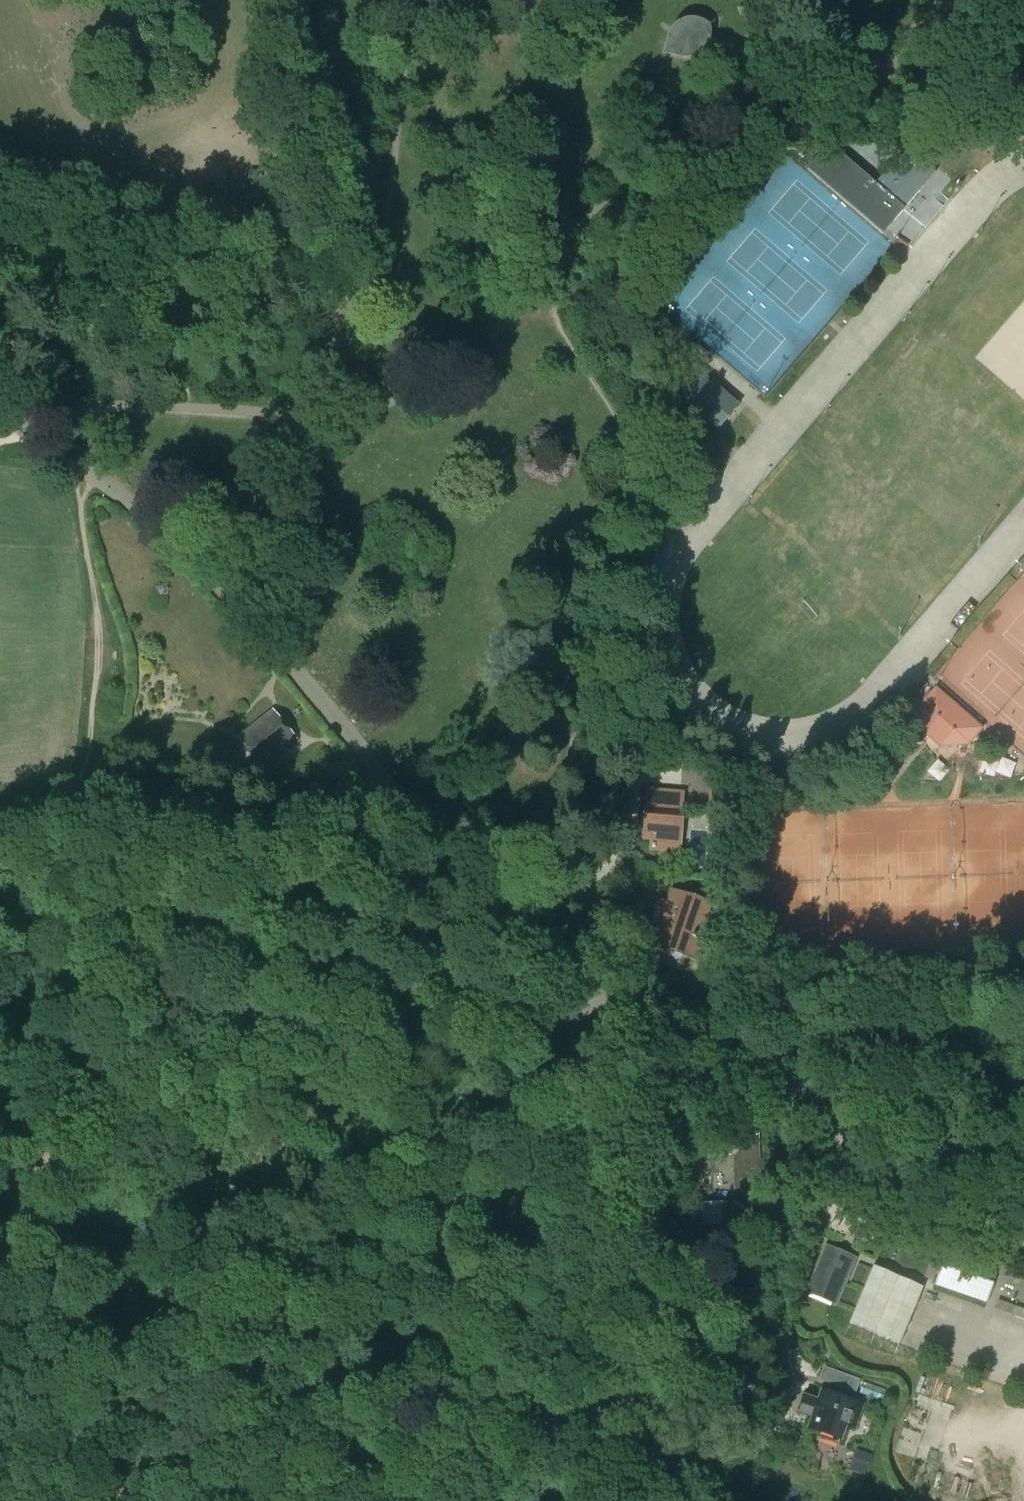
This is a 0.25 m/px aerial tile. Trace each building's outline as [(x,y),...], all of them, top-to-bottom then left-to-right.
[(691,64),(697,63),(702,59),(706,54),(709,48),(709,42),(707,35),(704,30),(699,26),(692,24),(685,23),(678,26),(673,30),(669,36),(667,43),(661,63),(671,63),(679,64),(691,64)] [(883,234),(904,209),(875,184),(828,144),(807,169),(883,234)] [(875,184),(904,209),(935,173),(906,148),(875,184)] [(692,385),(671,409),(700,433),(712,444),(717,448),(738,423),(692,385)] [(922,737),(922,736),(923,735),(924,733),(939,746),(967,745),(981,729),(935,689),(922,704),(914,697),(893,722),(900,728),(899,730),(915,744),(915,745),(916,745),(917,745),(919,745),(920,745),(921,744),(922,743),(923,742),(923,741),(923,740),(923,739),(923,738),(922,737)] [(239,738),(262,765),(293,739),(270,711),(239,738)] [(642,829),(642,839),(649,839),(648,850),(680,853),(682,831),(684,808),(683,808),(684,792),(645,789),(644,805),(642,829)] [(655,945),(695,959),(714,906),(673,892),(669,904),(657,901),(650,923),(661,927),(655,945)] [(701,1203),(702,1225),(759,1223),(759,1201),(760,1201),(757,1132),(699,1134),(700,1156),(734,1155),(735,1202),(701,1203)] [(805,1292),(833,1304),(843,1278),(847,1279),(856,1259),(828,1247),(820,1267),(816,1265),(805,1292)] [(993,1284),(992,1284),(996,1274),(944,1256),(941,1265),(940,1265),(932,1290),(984,1308),(993,1284)] [(848,1322),(899,1344),(923,1287),(871,1266),(848,1322)] [(1010,1275),(1005,1289),(1023,1296),(1023,1280),(1010,1275)] [(994,1314),(1023,1323),(1023,1306),(999,1298),(994,1314)] [(842,1389),(855,1393),(859,1382),(846,1377),(842,1389)] [(860,1405),(822,1392),(818,1402),(804,1397),(799,1411),(813,1416),(809,1428),(821,1432),(819,1437),(838,1443),(844,1424),(852,1426),(860,1405)] [(848,1470),(863,1476),(871,1456),(855,1450),(848,1470)]
